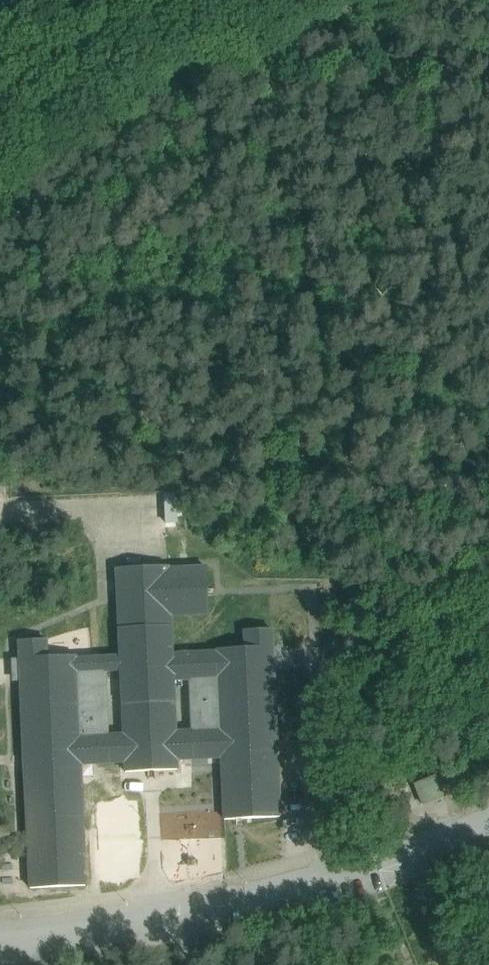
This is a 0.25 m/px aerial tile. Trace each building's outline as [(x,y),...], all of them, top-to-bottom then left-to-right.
[(174,495),(164,495),(165,523),(175,523),(174,495)] [(207,613),(205,568),(167,570),(167,567),(116,569),(120,658),(74,660),(74,657),(45,658),(44,640),(19,642),(31,886),(85,883),(79,764),(124,762),(125,772),(176,770),(176,760),(221,758),(224,820),(279,817),(276,743),(270,630),(245,631),(245,649),(217,650),(217,653),(171,655),(169,615),(207,613)] [(435,776),(414,785),(422,805),(443,797),(435,776)]
